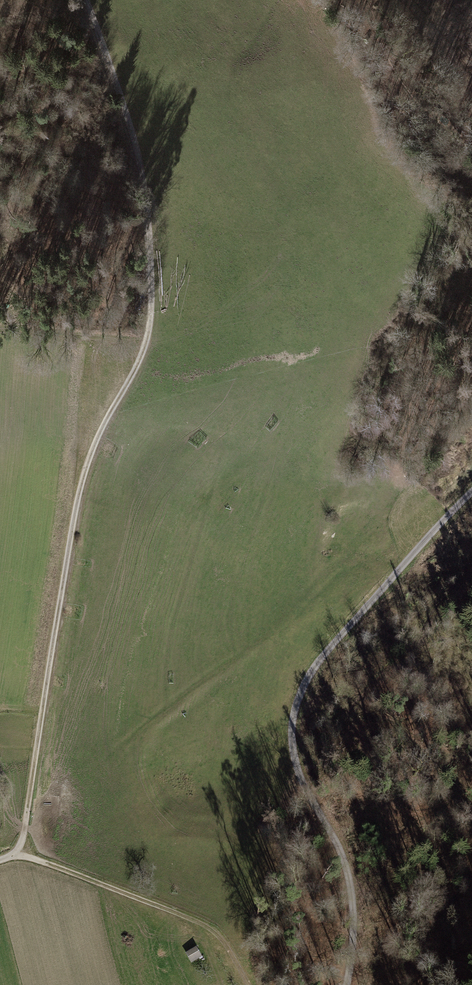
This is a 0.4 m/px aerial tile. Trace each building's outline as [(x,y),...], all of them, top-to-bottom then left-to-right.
[(202,955),(196,946),(185,953),(191,962),(202,955)]
